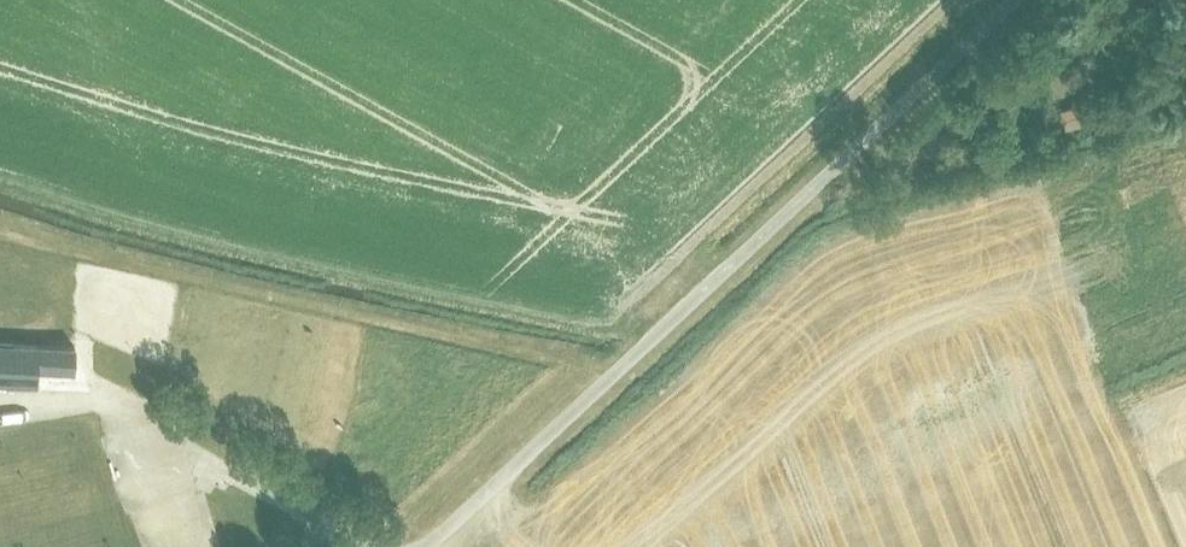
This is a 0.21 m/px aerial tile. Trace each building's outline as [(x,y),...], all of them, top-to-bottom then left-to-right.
[(75,344),(12,341),(12,338),(0,337),(0,380),(36,382),(37,366),(74,368),(75,344)]
